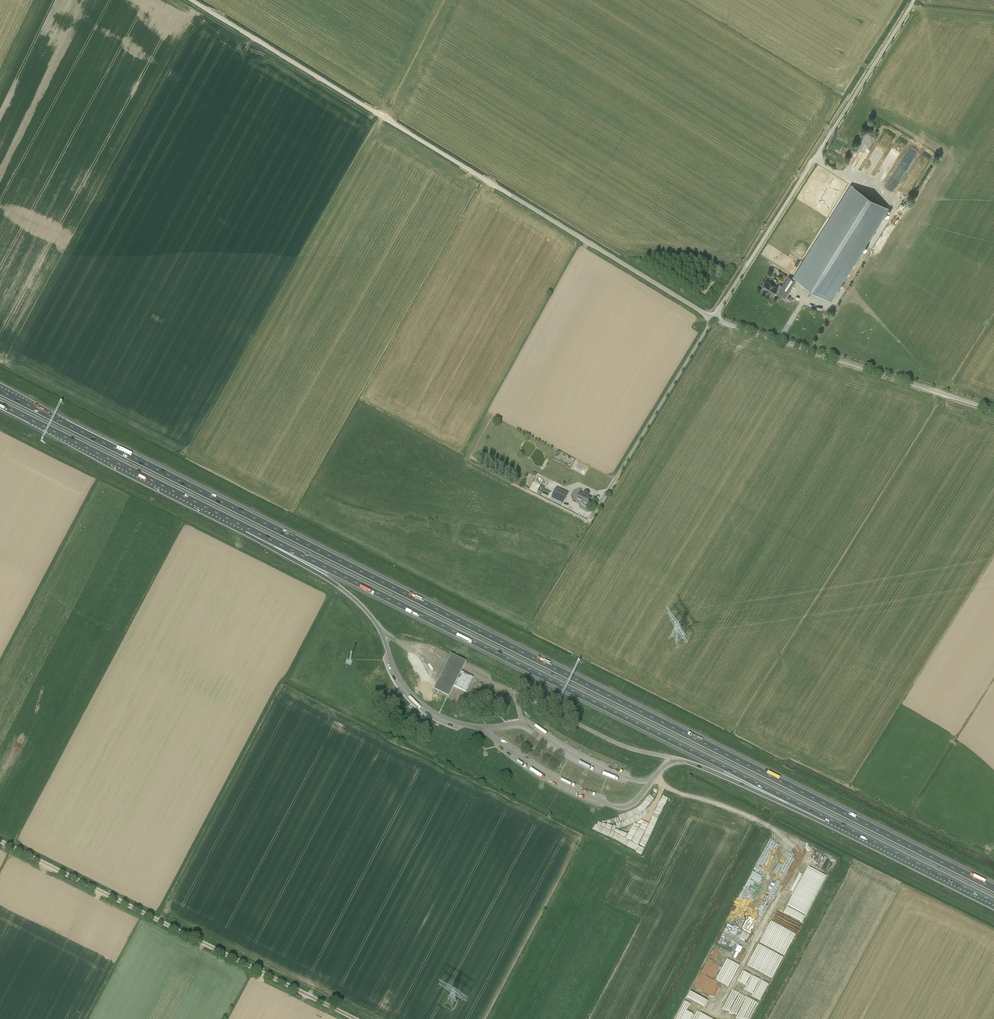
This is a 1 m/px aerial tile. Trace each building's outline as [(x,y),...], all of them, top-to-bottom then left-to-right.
[(876,165),(870,162),(869,166),(866,164),(863,169),(872,173),(876,165)] [(794,277),(794,278),(797,279),(830,300),(888,208),(852,185),(794,277)] [(783,288),(789,291),(796,281),(796,280),(797,279),(794,278),(793,279),(788,276),(780,289),(777,287),(767,280),(762,287),(766,289),(766,290),(770,292),(773,294),(775,291),(778,292),(778,293),(785,297),(787,295),(783,292),(784,291),(782,290),(783,288)] [(558,459),(562,460),(562,458),(568,460),(569,455),(557,451),(554,459),(557,460),(558,459)] [(568,493),(556,488),(551,498),(563,504),(568,493)] [(586,507),(590,499),(587,497),(589,494),(585,492),(583,495),(580,494),(576,501),(583,504),(583,505),(586,507)] [(561,788),(562,785),(550,779),(549,782),(561,788)] [(735,951),(743,954),(746,949),(738,945),(735,951)] [(715,946),(711,957),(715,959),(719,947),(715,946)] [(748,966),(772,977),(778,965),(776,964),(775,966),(770,964),(769,966),(767,965),(766,967),(764,966),(765,964),(760,962),(761,959),(753,955),(748,966)] [(713,979),(719,964),(708,959),(697,984),(696,983),(694,987),(715,996),(720,985),(717,984),(718,981),(713,979)] [(743,971),(738,981),(746,984),(744,990),(761,998),(768,982),(743,971)] [(705,1006),(708,1000),(690,991),(687,997),(705,1006)]
